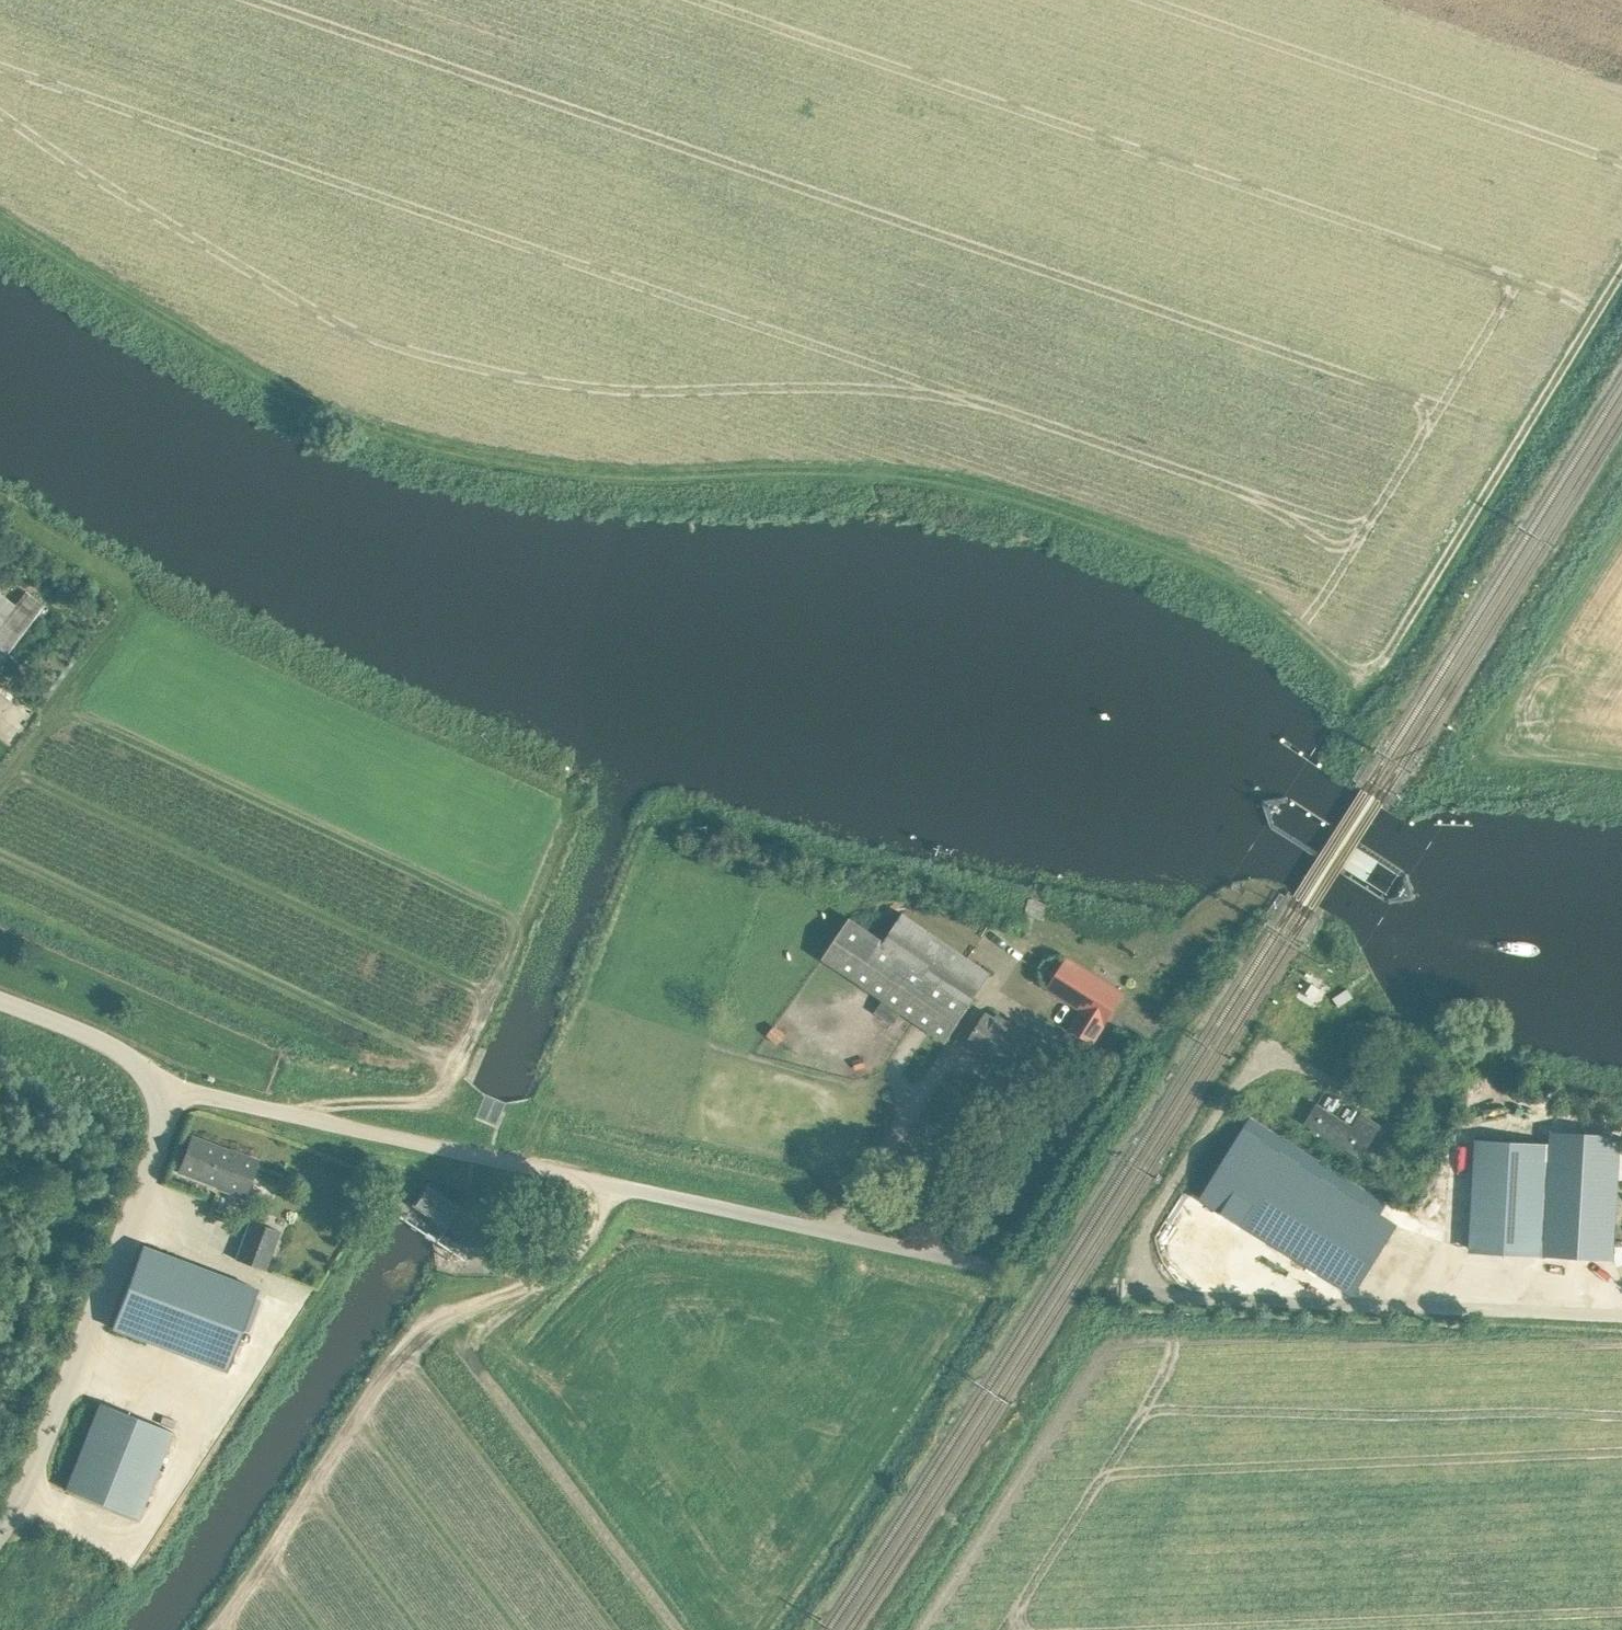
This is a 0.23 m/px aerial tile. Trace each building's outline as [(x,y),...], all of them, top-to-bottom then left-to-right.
[(0,593),(0,662),(44,604),(26,590),(15,604),(0,593)] [(992,973),(913,919),(903,912),(884,940),(850,917),(822,957),(946,1042),(992,973)] [(1070,955),(1049,988),(1082,1009),(1071,1027),(1097,1044),(1130,993),(1070,955)] [(1306,992),(1316,998),(1322,989),(1312,983),(1306,992)] [(1347,990),(1332,999),(1338,1008),(1353,999),(1347,990)] [(825,1005),(825,1016),(842,1018),(843,1006),(825,1005)] [(967,1043),(1008,1069),(1029,1035),(997,1015),(995,1018),(987,1013),(967,1043)] [(909,1056),(920,1029),(907,1024),(896,1051),(909,1056)] [(1304,1123),(1360,1158),(1381,1125),(1361,1112),(1352,1126),(1317,1103),(1304,1123)] [(1243,1129),(1200,1198),(1354,1294),(1397,1225),(1243,1129)] [(192,1137),(179,1171),(219,1186),(220,1184),(244,1192),(242,1196),(244,1196),(258,1160),(231,1150),(230,1151),(192,1137)] [(1543,1252),(1548,1160),(1548,1144),(1475,1140),(1470,1248),(1543,1252)] [(1613,1256),(1618,1164),(1548,1160),(1543,1252),(1613,1256)] [(418,1198),(413,1204),(422,1210),(423,1209),(437,1219),(436,1220),(445,1226),(450,1219),(449,1219),(454,1212),(455,1213),(459,1206),(427,1184),(422,1191),(423,1192),(419,1198),(418,1198)] [(315,1233),(318,1219),(300,1215),(297,1229),(315,1233)] [(266,1270),(281,1232),(250,1220),(235,1258),(266,1270)] [(142,1245),(112,1327),(227,1371),(242,1330),(249,1332),(261,1299),(255,1297),(258,1288),(142,1245)] [(173,1431),(120,1410),(100,1402),(65,1489),(138,1518),(173,1431)]
